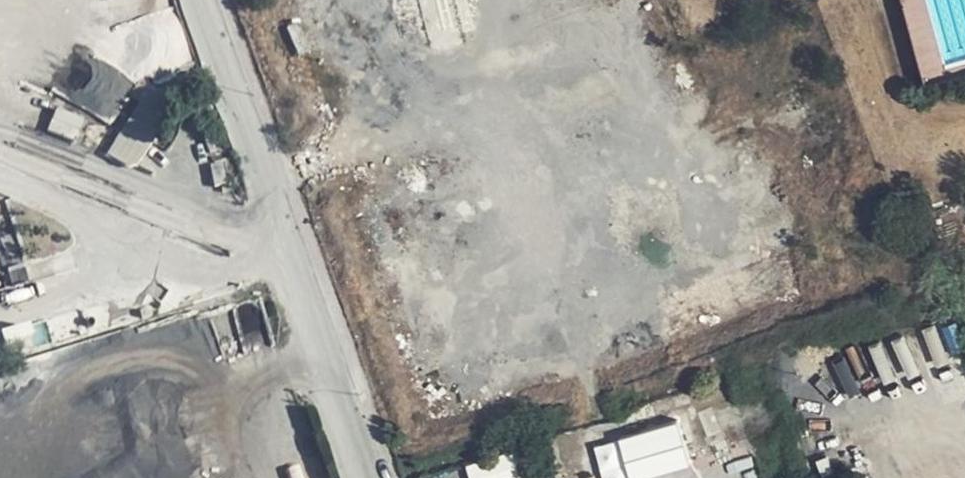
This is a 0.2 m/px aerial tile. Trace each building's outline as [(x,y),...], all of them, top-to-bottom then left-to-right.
[(925,80),(945,74),(924,0),(902,0),(925,80)] [(135,166),(178,102),(169,97),(166,95),(158,93),(150,97),(144,106),(140,102),(106,156),(126,170),(135,166)] [(684,421),(624,431),(631,474),(691,464),(684,421)] [(478,477),(516,477),(526,475),(518,452),(474,466),(478,477)]
